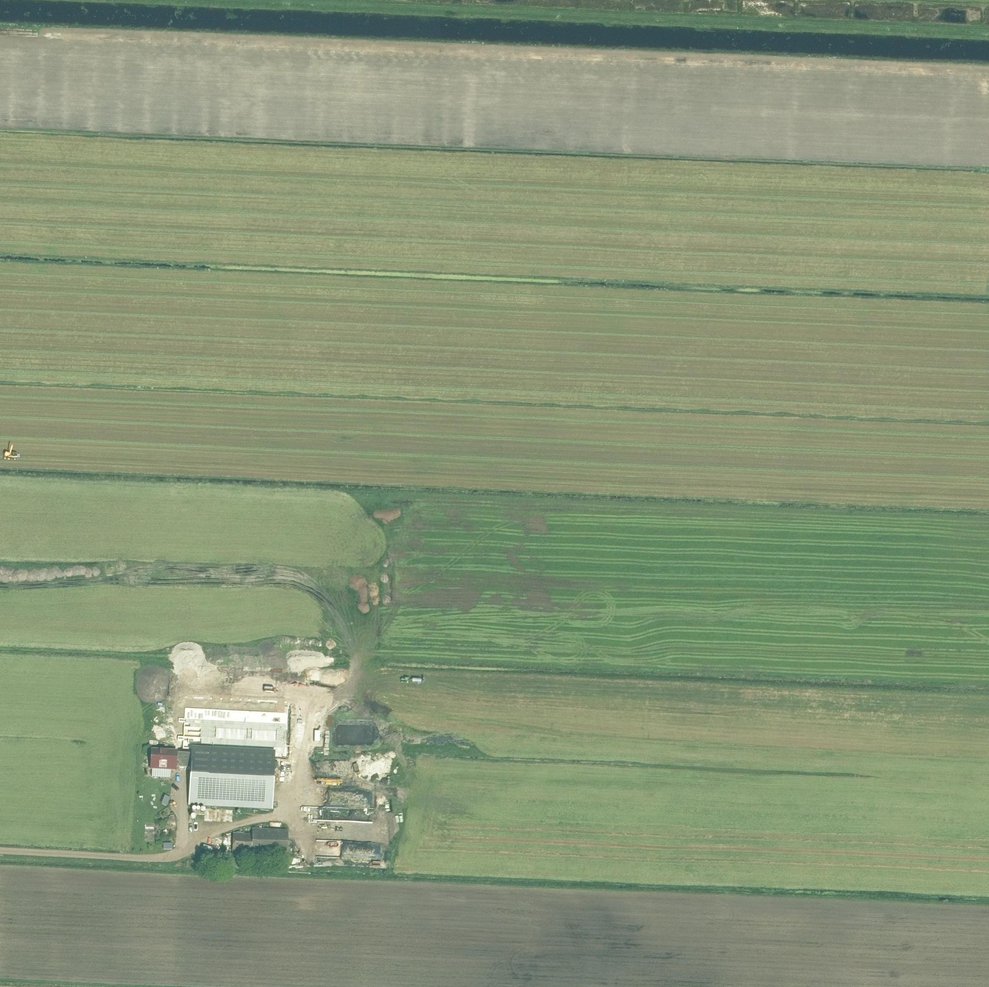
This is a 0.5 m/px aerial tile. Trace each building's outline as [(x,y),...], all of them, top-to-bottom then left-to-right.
[(272,810),(274,753),(192,748),(192,754),(177,754),(177,752),(151,751),(150,770),(176,771),(176,768),(191,769),(189,806),(272,810)] [(233,834),(232,856),(246,856),(250,856),(250,857),(287,858),(288,831),(252,829),(252,835),(233,834)]
